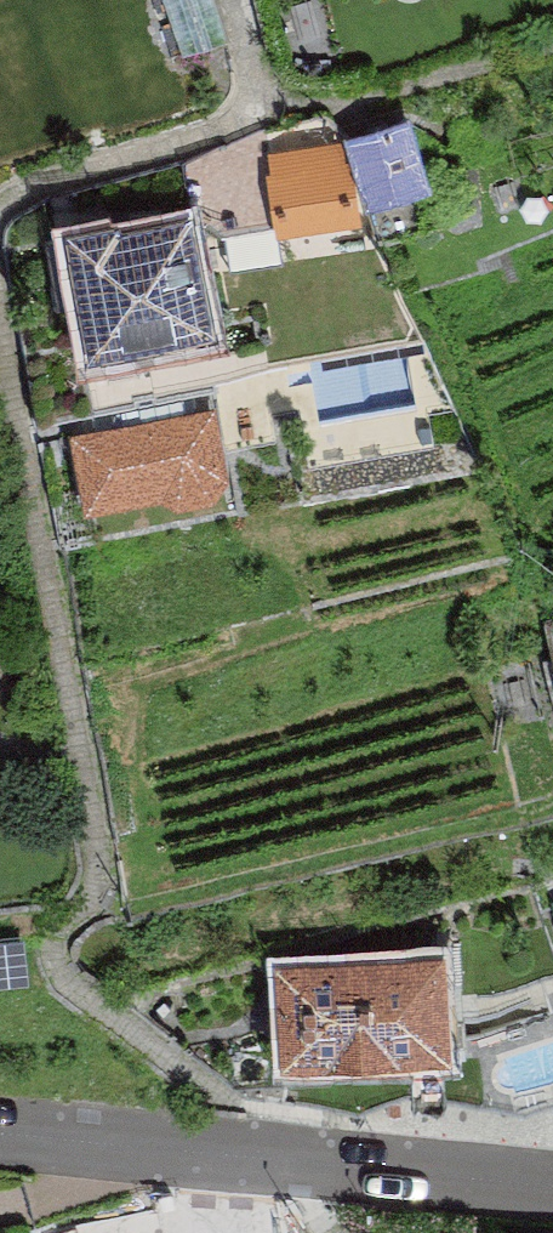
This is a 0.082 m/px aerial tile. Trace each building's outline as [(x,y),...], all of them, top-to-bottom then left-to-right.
[(86,85),(227,37),(214,0),(57,0),(86,85)] [(432,169),(410,107),(345,131),(367,192),(432,169)] [(277,223),(360,212),(358,173),(343,137),(266,148),(277,223)] [(87,339),(215,316),(193,198),(120,211),(119,207),(64,217),(67,232),(46,236),(57,296),(78,292),(87,339)] [(213,401),(69,427),(82,498),(161,483),(174,492),(214,485),(220,473),(226,472),(213,401)] [(442,938),(273,950),(281,1050),(451,1038),(442,938)] [(81,1209),(0,1232),(88,1232),(81,1209)]
